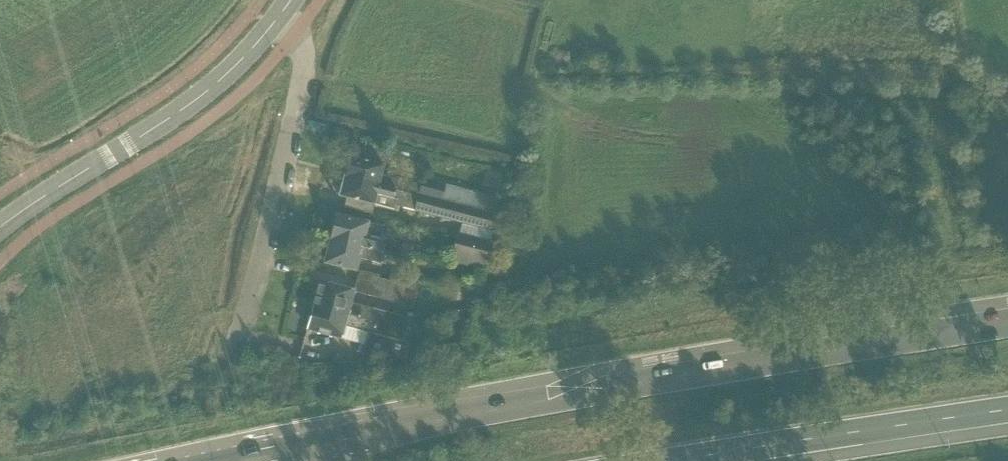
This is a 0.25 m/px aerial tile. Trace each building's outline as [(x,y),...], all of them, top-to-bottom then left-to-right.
[(346,170),(344,176),(398,190),(441,201),(445,186),(421,180),(420,186),(379,175),(382,165),(368,162),(349,157),(348,159),(346,161),(344,167),(346,170)] [(398,190),(344,176),(343,180),(341,180),(337,195),(372,204),(373,202),(375,203),(377,195),(395,200),(394,205),(490,230),(495,215),(441,201),(398,190)] [(445,186),(441,201),(495,215),(495,214),(499,200),(486,196),(445,186)] [(335,214),(329,238),(330,238),(330,239),(382,252),(385,240),(374,237),(377,225),(367,222),(354,219),(335,214)] [(330,239),(324,262),(344,267),(355,269),(358,258),(379,264),(382,252),(330,239)] [(447,260),(481,268),(486,248),(452,240),(447,260)] [(320,281),(313,305),(369,320),(386,325),(389,314),(390,312),(352,302),(355,290),(339,286),(320,281)] [(369,320),(313,305),(307,329),(341,338),(345,325),(401,340),(407,318),(389,314),(386,325),(369,320)] [(367,334),(361,356),(405,354),(407,344),(367,334)]
